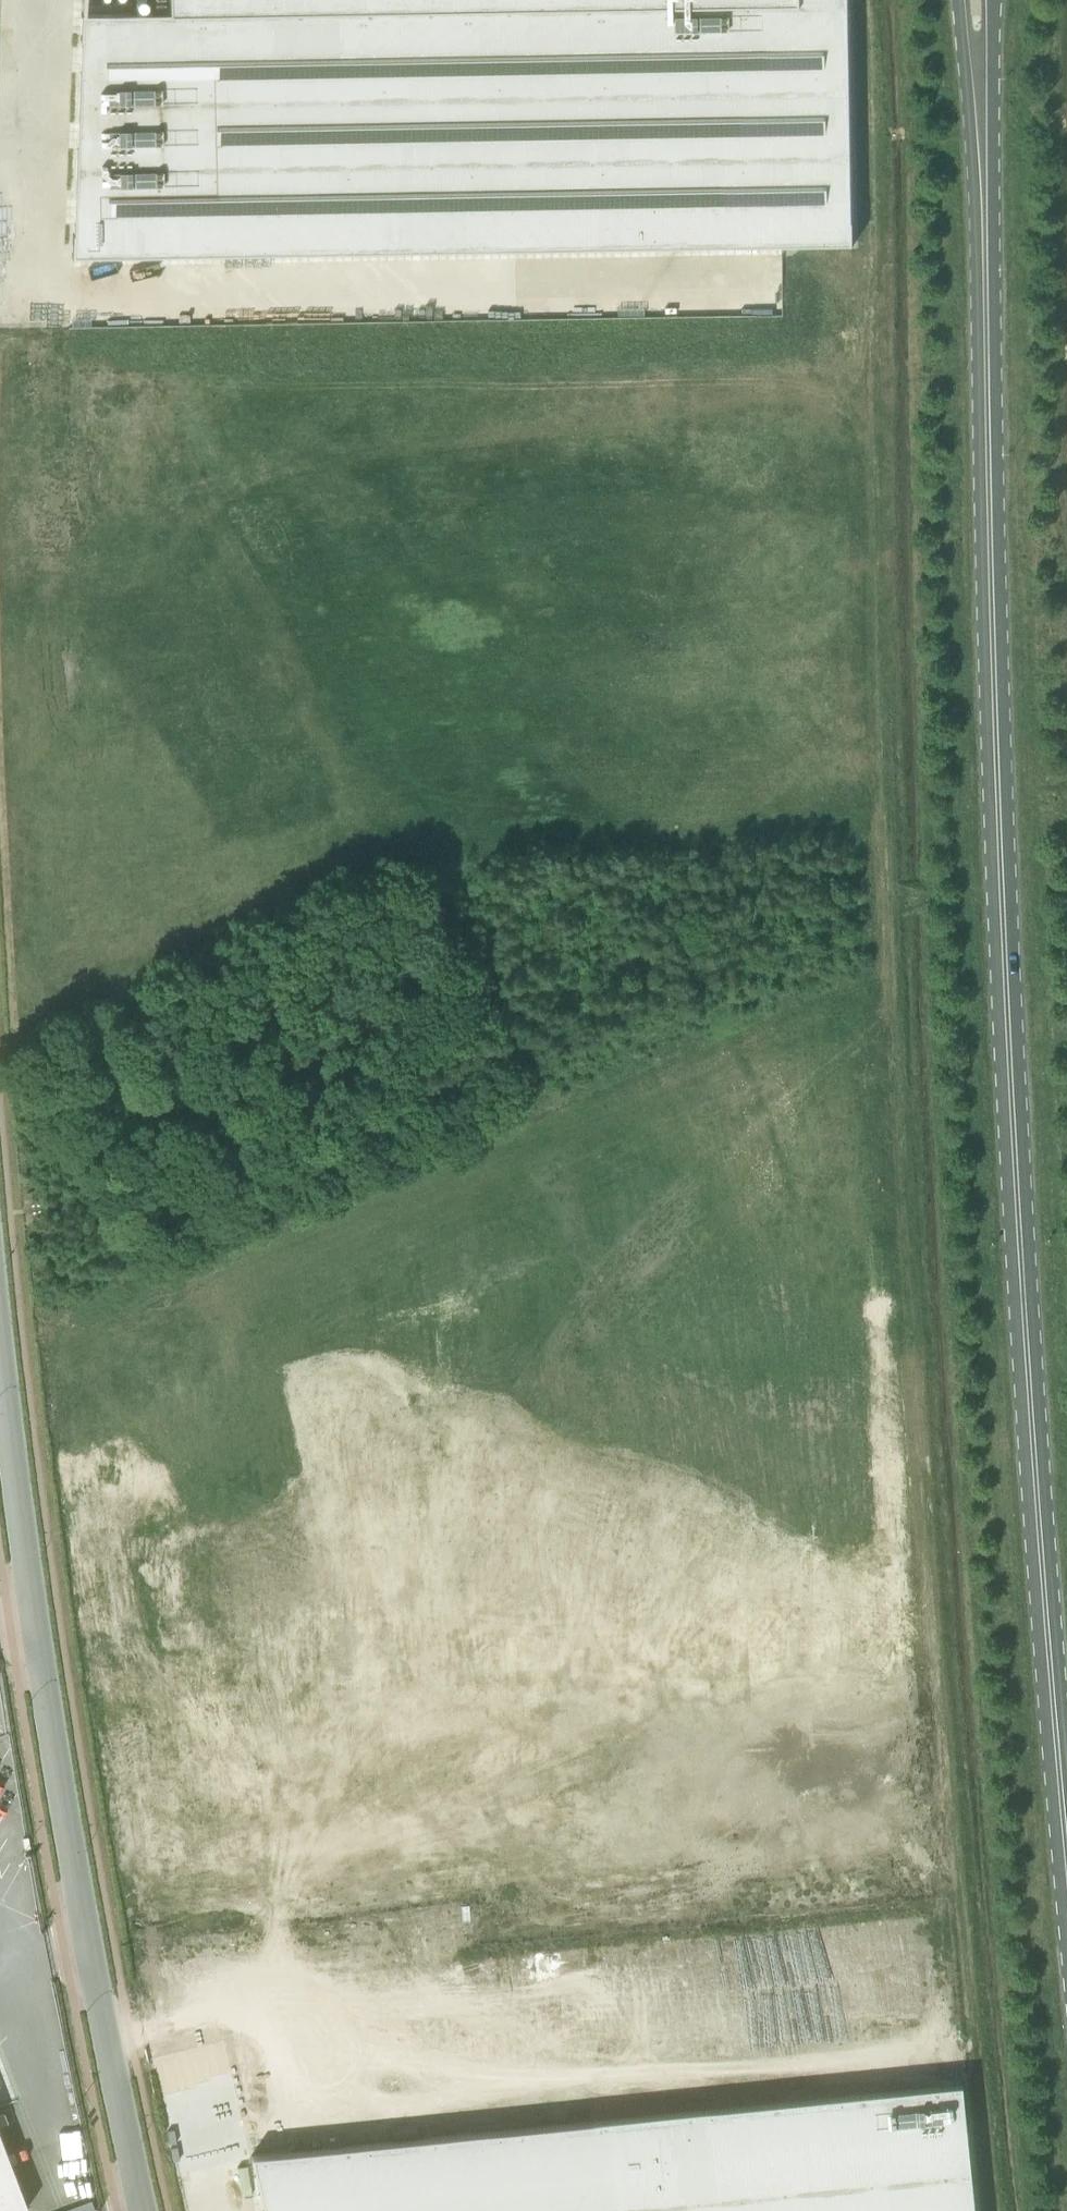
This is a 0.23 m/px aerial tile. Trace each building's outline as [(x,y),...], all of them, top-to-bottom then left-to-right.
[(71,258),(73,258),(73,257),(74,257),(848,244),(850,244),(847,0),(168,0),(169,14),(133,14),(85,15),(83,15),(83,14),(81,14),(80,40),(81,40),(81,42),(73,234),(72,234),(71,258)] [(246,2158),(260,2210),(976,2210),(963,2085),(246,2158)]
